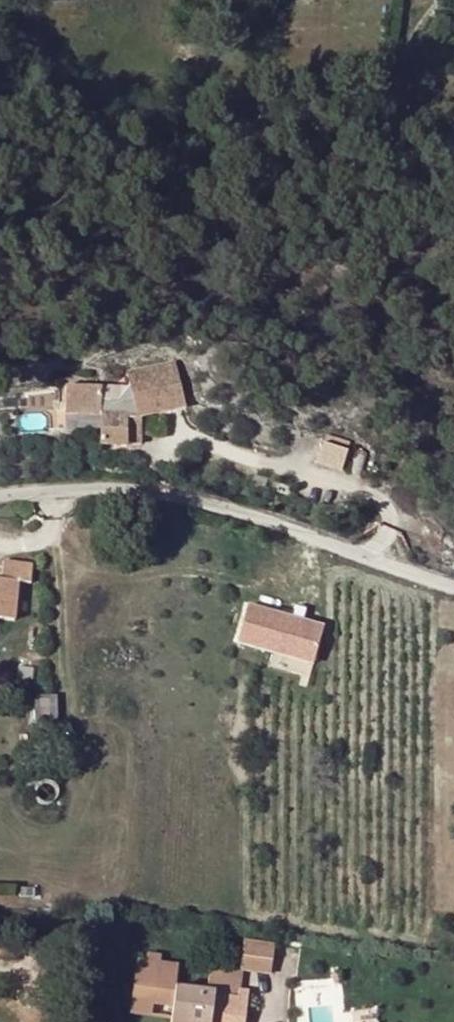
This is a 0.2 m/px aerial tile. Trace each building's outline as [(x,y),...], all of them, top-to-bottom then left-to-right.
[(102,386),(65,385),(64,415),(100,416),(99,447),(127,448),(127,445),(128,435),(142,435),(164,436),(164,418),(159,418),(159,413),(184,408),(174,362),(127,372),(129,385),(117,400),(101,399),(102,386)] [(20,408),(49,406),(48,394),(19,397),(20,408)] [(142,435),(128,435),(127,445),(142,445),(142,435)] [(352,452),(320,442),(313,462),(345,473),(352,452)] [(15,621),(19,583),(31,584),(33,563),(3,560),(1,579),(0,579),(0,619),(15,621)] [(323,628),(247,607),(237,643),(313,665),(323,628)] [(274,946),(243,942),(239,969),(239,971),(243,972),(270,976),(274,946)] [(171,1021),(244,1021),(246,1001),(239,1001),(243,972),(239,971),(239,969),(210,965),(206,997),(175,993),(178,965),(160,962),(161,955),(146,953),(146,960),(136,959),(129,1016),(171,1021)]
